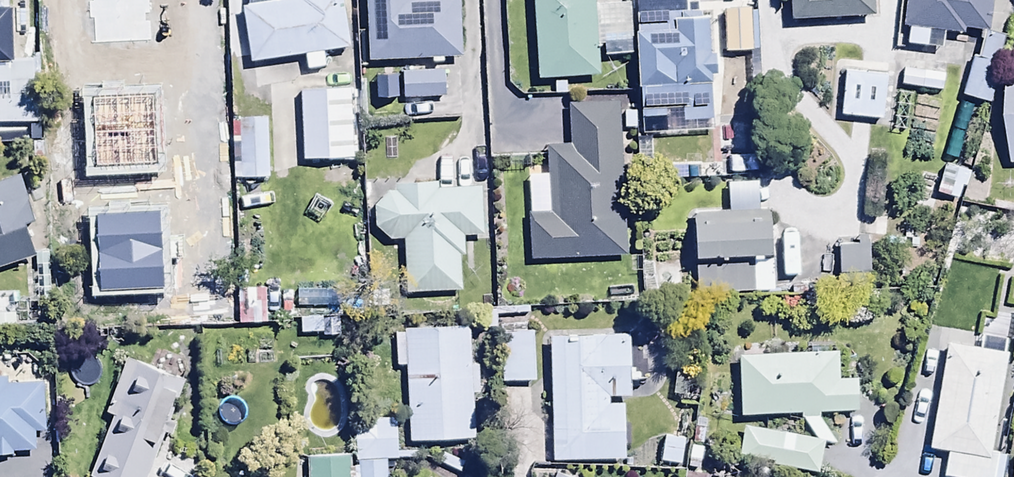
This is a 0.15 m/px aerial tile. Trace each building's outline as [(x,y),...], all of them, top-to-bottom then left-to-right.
[(39,123),(39,99),(31,99),(31,59),(13,58),(13,6),(8,6),(8,0),(0,0),(0,123),(39,123)] [(367,38),(459,34),(458,0),(366,0),(367,38)] [(536,77),(598,74),(597,46),(602,46),(603,54),(632,53),(629,3),(595,5),(594,0),(532,0),(536,77)] [(722,30),(750,30),(749,0),(722,0),(722,30)] [(706,9),(634,12),(639,107),(642,107),(643,131),(683,129),(683,122),(712,120),(710,75),(716,75),(715,50),(708,50),(706,9)] [(107,117),(140,117),(162,117),(161,99),(195,98),(193,26),(136,27),(136,18),(100,19),(103,55),(91,56),(95,118),(107,117)] [(983,29),(960,93),(990,104),(996,61),(1004,36),(983,29)] [(903,41),(900,63),(939,69),(942,47),(903,41)] [(891,51),(843,46),(839,94),(886,99),(891,51)] [(354,66),(299,67),(301,140),(356,139),(354,66)] [(443,68),(402,69),(403,121),(418,121),(418,98),(444,97),(443,68)] [(900,86),(942,91),(944,74),(902,69),(900,86)] [(267,154),(266,87),(223,88),(224,155),(267,154)] [(568,142),(546,143),(549,212),(527,213),(529,260),(627,255),(620,99),(566,102),(568,142)] [(140,117),(107,117),(109,174),(131,174),(130,156),(141,156),(140,117)] [(718,161),(719,177),(763,175),(762,159),(718,161)] [(943,163),(935,192),(957,199),(961,187),(967,189),(972,171),(943,163)] [(50,246),(91,244),(88,183),(83,183),(83,176),(47,178),(50,246)] [(725,210),(692,211),(695,293),(774,290),(773,258),(769,258),(766,180),(725,182),(725,210)] [(480,186),(436,189),(436,182),(375,182),(375,226),(389,240),(402,239),(406,295),(462,291),(460,255),(464,255),(463,237),(483,236),(480,186)] [(15,238),(0,196),(0,243),(15,238)] [(857,245),(838,245),(838,268),(870,268),(870,258),(877,258),(877,239),(857,239),(857,245)] [(680,263),(639,265),(640,299),(681,298),(680,263)] [(267,324),(267,317),(264,317),(264,288),(245,288),(245,324),(267,324)] [(536,359),(532,304),(496,307),(499,361),(536,359)] [(405,365),(408,441),(474,439),(472,394),(479,394),(478,364),(470,364),(469,324),(394,327),(395,365),(405,365)] [(628,332),(548,335),(551,461),(625,458),(623,397),(630,397),(628,332)] [(946,340),(927,447),(948,451),(943,476),(951,476),(1002,476),(1005,461),(996,459),(998,451),(990,450),(1007,353),(1004,352),(1006,337),(980,333),(978,346),(946,340)] [(837,350),(737,353),(738,414),(857,410),(856,376),(837,376),(837,350)] [(104,413),(110,415),(87,476),(145,476),(182,378),(125,356),(104,413)] [(12,455),(12,449),(35,448),(34,430),(45,430),(43,383),(7,384),(6,375),(0,375),(0,456),(12,455)] [(397,453),(396,417),(353,418),(355,465),(349,465),(349,476),(386,476),(385,460),(417,458),(417,452),(397,453)] [(823,441),(743,425),(736,459),(816,474),(823,441)] [(346,428),(307,429),(309,474),(348,473),(346,428)] [(664,431),(658,459),(680,463),(685,435),(664,431)]
